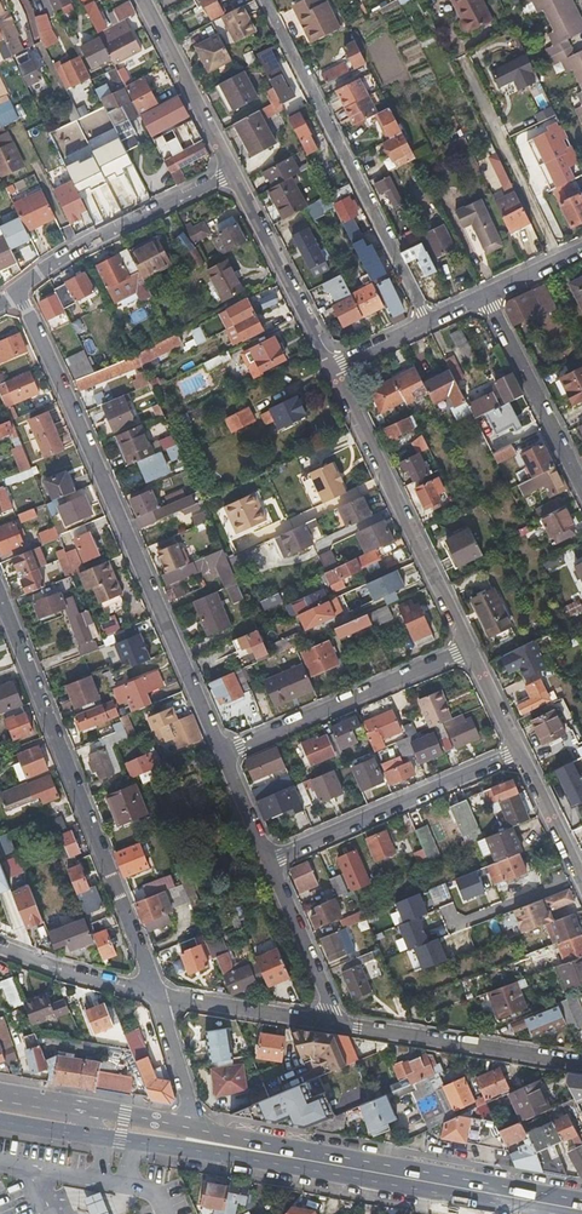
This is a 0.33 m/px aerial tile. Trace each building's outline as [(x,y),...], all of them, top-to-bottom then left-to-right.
[(3,35),(11,54),(25,47),(19,36),(20,35),(13,21),(14,20),(11,13),(9,14),(4,6),(8,4),(6,0),(0,0),(0,30),(3,35)] [(55,10),(62,8),(67,16),(76,12),(73,5),(72,2),(71,0),(50,0),(55,10)] [(200,9),(205,7),(212,19),(225,12),(221,3),(227,0),(195,0),(200,9)] [(326,1),(321,3),(319,0),(303,0),(295,4),(307,29),(304,30),(311,43),(339,28),(326,1)] [(456,8),(459,7),(466,18),(462,20),(461,25),(462,29),(465,31),(468,32),(472,32),(492,21),(481,0),(451,0),(456,8)] [(526,3),(530,1),(536,13),(542,11),(552,31),(546,34),(552,46),(548,48),(556,64),(560,62),(565,74),(571,71),(581,92),(576,94),(581,106),(577,108),(581,118),(581,51),(574,55),(567,39),(581,32),(581,21),(572,0),(525,0),(526,3)] [(101,12),(95,1),(84,6),(92,21),(97,32),(108,27),(106,24),(108,23),(103,12),(101,12)] [(126,19),(136,13),(131,2),(109,14),(115,25),(126,19)] [(247,16),(242,6),(234,10),(223,16),(237,43),(252,35),(243,17),(247,16)] [(459,7),(456,8),(462,20),(466,18),(459,7)] [(45,48),(59,43),(48,12),(34,17),(45,48)] [(243,17),(252,35),(255,33),(247,16),(243,17)] [(126,19),(115,25),(98,34),(101,39),(111,58),(112,61),(115,65),(142,50),(126,19)] [(232,60),(220,36),(197,48),(210,72),(232,60)] [(111,58),(101,39),(82,49),(92,67),(111,58)] [(366,62),(355,40),(344,46),(350,58),(323,73),(328,82),(366,62)] [(556,64),(548,48),(545,49),(552,65),(556,64)] [(274,63),(267,49),(256,55),(259,59),(260,62),(273,87),(279,100),(280,102),(292,95),(282,76),(284,75),(277,61),(274,63)] [(256,60),(251,50),(243,55),(249,64),(256,60)] [(41,79),(27,51),(15,57),(28,85),(41,79)] [(535,74),(525,54),(492,71),(501,88),(515,82),(519,90),(538,81),(535,74)] [(58,62),(53,65),(66,90),(90,78),(87,73),(80,58),(61,67),(58,62)] [(90,78),(91,81),(106,73),(116,68),(115,65),(112,61),(87,73),(90,78)] [(116,68),(106,73),(108,77),(111,76),(115,83),(122,80),(118,71),(116,68)] [(122,80),(126,87),(132,84),(124,68),(118,71),(122,80)] [(243,71),(216,87),(224,102),(230,100),(236,111),(259,98),(243,71)] [(158,106),(143,78),(132,84),(126,87),(133,101),(140,115),(158,106)] [(348,106),(368,96),(359,78),(339,89),(348,106)] [(104,106),(114,127),(137,115),(124,90),(113,95),(107,84),(96,90),(104,106)] [(274,103),(279,100),(273,87),(266,90),(274,103)] [(377,112),(368,96),(348,106),(357,123),(367,117),(377,112)] [(72,121),(80,117),(70,98),(62,102),(72,121)] [(155,134),(190,116),(189,115),(188,116),(178,98),(141,116),(153,138),(156,136),(155,134)] [(387,140),(402,132),(388,106),(377,112),(367,117),(372,127),(378,124),(387,140)] [(539,122),(555,114),(551,107),(535,115),(539,122)] [(312,134),(299,109),(287,115),(296,133),(304,148),(307,155),(320,148),(316,139),(313,140),(311,135),(312,134)] [(235,124),(253,157),(276,144),(259,111),(235,124)] [(101,123),(96,113),(73,125),(79,135),(101,123)] [(201,141),(202,140),(192,120),(157,138),(156,136),(153,138),(165,160),(171,157),(192,145),(201,141)] [(567,167),(578,162),(570,146),(564,149),(560,142),(567,139),(561,126),(557,128),(555,123),(546,127),(548,132),(527,142),(536,161),(531,164),(536,174),(541,171),(550,190),(554,188),(570,181),(573,179),(567,167)] [(70,177),(73,184),(89,176),(64,125),(49,132),(57,149),(60,154),(65,166),(70,177)] [(118,135),(127,151),(137,146),(129,129),(118,135)] [(397,167),(415,158),(408,143),(402,132),(387,140),(384,142),(397,167)] [(16,158),(20,156),(9,133),(5,135),(16,158)] [(1,177),(25,166),(20,156),(16,158),(5,135),(0,137),(0,175),(1,177)] [(468,145),(463,136),(457,139),(461,148),(468,145)] [(165,160),(178,184),(185,181),(178,168),(199,158),(200,159),(208,155),(201,141),(192,145),(194,149),(192,150),(191,148),(172,158),(171,157),(165,160)] [(65,166),(60,154),(49,160),(54,171),(56,170),(65,166)] [(290,157),(263,172),(267,178),(269,177),(274,186),(290,177),(312,165),(311,161),(297,169),(290,157)] [(509,180),(500,161),(494,164),(507,191),(513,189),(509,180)] [(523,168),(528,177),(536,174),(531,164),(523,168)] [(61,181),(70,177),(65,166),(56,170),(61,181)] [(393,169),(388,172),(395,188),(401,185),(393,169)] [(386,173),(373,180),(380,195),(387,193),(393,206),(398,204),(401,202),(395,189),(386,173)] [(135,196),(126,176),(94,192),(103,212),(135,196)] [(268,190),(284,219),(306,207),(290,177),(274,186),(268,190)] [(577,195),(570,181),(554,188),(561,203),(577,195)] [(55,192),(69,222),(81,216),(67,187),(55,192)] [(43,192),(14,205),(18,212),(22,222),(26,228),(42,221),(43,224),(56,219),(43,192)] [(510,232),(529,223),(515,193),(504,198),(501,193),(493,197),(510,232)] [(577,195),(561,203),(559,204),(571,227),(581,222),(581,195),(581,193),(577,195)] [(333,205),(328,195),(322,198),(317,201),(322,211),(333,205)] [(344,222),(342,223),(348,234),(351,241),(361,235),(352,218),(358,215),(348,198),(335,205),(344,222)] [(500,241),(481,200),(455,212),(463,227),(473,223),(484,248),(500,241)] [(22,222),(18,212),(12,215),(16,224),(8,228),(19,250),(30,244),(20,223),(22,222)] [(42,221),(26,228),(27,231),(43,224),(42,221)] [(203,224),(187,232),(193,244),(209,236),(203,224)] [(454,247),(442,224),(424,233),(436,256),(454,247)] [(227,252),(245,244),(236,225),(218,234),(227,252)] [(314,276),(332,267),(310,226),(292,236),(314,276)] [(411,247),(422,241),(417,231),(405,237),(411,247)] [(128,249),(130,253),(157,240),(160,238),(158,235),(128,249)] [(16,262),(4,236),(0,238),(0,270),(16,262)] [(165,257),(166,257),(157,240),(130,253),(142,275),(167,262),(165,257)] [(372,281),(384,275),(386,274),(372,245),(367,247),(363,240),(353,245),(372,281)] [(405,264),(419,291),(423,289),(410,262),(427,254),(422,244),(402,254),(407,263),(405,264)] [(128,249),(118,254),(118,256),(97,266),(115,302),(136,291),(140,300),(151,294),(150,291),(143,278),(142,275),(130,253),(128,249)] [(194,269),(204,264),(196,249),(186,254),(194,269)] [(142,275),(143,278),(173,263),(169,255),(166,257),(165,257),(167,262),(142,275)] [(222,302),(243,292),(228,262),(208,272),(222,302)] [(66,284),(54,290),(57,295),(63,308),(96,292),(91,281),(89,282),(85,273),(65,283),(66,284)] [(343,326),(362,317),(351,295),(340,274),(322,284),(326,293),(340,286),(347,299),(333,306),(343,326)] [(394,325),(408,319),(388,280),(387,281),(384,275),(372,281),(373,284),(384,306),(394,325)] [(570,285),(581,308),(581,279),(570,285)] [(362,317),(384,306),(373,284),(351,295),(362,317)] [(543,286),(509,302),(506,312),(514,327),(554,306),(543,286)] [(151,294),(154,299),(161,295),(157,287),(150,291),(151,294)] [(261,299),(265,310),(279,305),(275,294),(261,299)] [(63,308),(57,295),(40,303),(47,319),(64,311),(63,308)] [(235,326),(254,316),(246,299),(226,309),(235,326)] [(113,320),(107,308),(99,311),(105,324),(113,320)] [(262,331),(254,316),(235,326),(242,341),(262,331)] [(189,336),(185,328),(179,332),(182,339),(189,336)] [(480,368),(461,330),(451,335),(458,348),(459,347),(472,372),(473,372),(480,368)] [(25,351),(18,334),(0,342),(0,361),(25,351)] [(135,354),(139,363),(179,343),(175,334),(172,335),(135,354)] [(254,379),(263,374),(261,372),(285,359),(274,338),(242,354),(254,379)] [(567,355),(563,349),(546,357),(549,364),(567,355)] [(231,359),(227,351),(203,363),(207,371),(231,359)] [(75,381),(78,380),(94,373),(85,353),(66,362),(75,381)] [(135,354),(131,356),(107,367),(94,373),(78,380),(82,389),(139,363),(135,354)] [(446,361),(451,371),(465,399),(472,395),(470,394),(472,392),(468,386),(470,384),(466,377),(465,378),(454,357),(446,361)] [(424,385),(416,368),(394,379),(404,400),(406,404),(428,393),(424,385)] [(559,380),(572,406),(581,400),(581,368),(559,380)] [(0,382),(0,395),(5,405),(38,391),(29,370),(0,382)] [(428,393),(434,404),(449,396),(460,418),(472,412),(468,404),(465,399),(451,371),(424,385),(428,393)] [(489,385),(482,372),(475,375),(482,389),(489,385)] [(496,384),(506,379),(502,372),(493,377),(496,384)] [(149,384),(144,373),(137,376),(138,380),(135,381),(138,389),(149,384)] [(204,374),(178,380),(181,395),(207,389),(204,374)] [(523,396),(512,375),(506,379),(496,384),(507,404),(523,396)] [(404,400),(394,379),(371,391),(381,411),(404,400)] [(476,420),(497,409),(500,408),(491,389),(484,392),(488,399),(491,398),(493,402),(477,410),(472,401),(468,404),(472,412),(476,420)] [(93,397),(98,407),(102,405),(107,403),(102,393),(93,397)] [(107,403),(102,405),(114,431),(133,423),(124,402),(128,400),(125,395),(107,403)] [(529,408),(523,396),(507,404),(500,408),(497,409),(506,426),(524,417),(521,412),(529,408)] [(264,412),(266,416),(276,411),(279,419),(283,427),(306,416),(296,397),(264,412)] [(164,416),(156,398),(152,400),(155,406),(152,407),(158,419),(164,416)] [(7,410),(11,419),(26,413),(22,404),(7,410)] [(225,419),(233,434),(258,422),(250,406),(225,419)] [(276,411),(266,416),(269,424),(279,419),(276,411)] [(30,421),(37,438),(55,430),(48,412),(30,421)] [(415,419),(412,415),(385,429),(390,439),(413,428),(409,422),(415,419)] [(9,431),(11,433),(16,431),(11,419),(0,423),(0,435),(9,431)] [(28,420),(22,423),(31,443),(38,440),(28,420)] [(140,426),(116,437),(129,466),(140,461),(153,456),(148,446),(140,426)] [(55,430),(37,438),(45,456),(63,448),(55,430)] [(423,451),(429,448),(422,434),(415,443),(423,451)] [(177,445),(173,436),(159,442),(163,451),(169,449),(177,445)] [(505,438),(489,446),(494,455),(510,447),(505,438)] [(163,451),(159,442),(148,446),(153,456),(160,453),(163,451)] [(182,457),(177,445),(169,449),(174,460),(182,457)] [(517,455),(512,445),(510,447),(494,455),(498,465),(517,455)] [(535,478),(554,468),(543,446),(523,455),(535,478)] [(16,451),(24,469),(30,467),(31,466),(23,448),(16,451)] [(167,470),(160,453),(153,456),(140,461),(148,478),(167,470)] [(416,481),(427,476),(416,454),(401,461),(407,473),(412,472),(416,481)] [(329,501),(347,493),(342,482),(344,481),(340,471),(337,472),(333,462),(310,474),(324,503),(329,501)] [(0,479),(0,513),(12,508),(3,486),(32,473),(30,467),(24,469),(0,479)] [(560,478),(554,468),(535,478),(523,484),(528,492),(538,488),(539,489),(545,486),(551,497),(568,488),(562,477),(560,478)] [(67,494),(75,490),(67,473),(44,482),(52,500),(67,494)] [(443,501),(433,481),(416,489),(426,509),(430,507),(432,510),(441,505),(440,503),(443,501)] [(194,494),(198,493),(195,486),(184,490),(187,497),(192,495),(194,494)] [(131,499),(139,518),(159,509),(152,495),(155,493),(154,489),(131,499)] [(187,497),(184,490),(166,498),(168,505),(187,497)] [(259,503),(253,492),(224,506),(237,535),(266,521),(261,509),(257,510),(256,506),(259,503)] [(204,505),(203,504),(198,493),(194,494),(200,507),(204,505)] [(52,500),(46,503),(51,515),(62,510),(67,523),(92,513),(85,496),(70,502),(67,494),(52,500)] [(135,520),(139,529),(196,504),(192,495),(187,497),(168,505),(159,509),(139,518),(135,520)] [(372,517),(363,496),(341,507),(350,526),(372,517)] [(543,518),(565,507),(561,498),(539,510),(543,518)] [(34,507),(18,514),(23,523),(38,517),(34,507)] [(571,518),(565,507),(543,518),(533,523),(537,529),(545,524),(552,537),(553,536),(573,526),(570,519),(571,518)] [(196,527),(207,522),(203,513),(192,518),(196,527)] [(375,550),(393,542),(382,518),(358,528),(369,552),(375,550)] [(315,519),(281,535),(290,553),(312,542),(306,529),(317,524),(315,519)] [(24,545),(14,522),(0,528),(0,546),(3,554),(24,545)] [(577,534),(573,526),(553,536),(557,544),(577,534)] [(38,534),(42,545),(61,538),(59,534),(56,527),(38,534)] [(462,565),(484,554),(471,528),(447,540),(449,544),(445,546),(457,569),(462,566),(462,565)] [(98,554),(89,532),(76,537),(85,559),(98,554)] [(175,537),(159,544),(162,550),(158,552),(167,574),(187,565),(175,537)] [(215,552),(223,549),(217,537),(210,540),(215,552)] [(397,540),(377,550),(381,558),(401,547),(397,540)] [(68,578),(72,576),(76,574),(70,559),(64,546),(56,550),(59,559),(68,578)] [(25,572),(38,568),(32,555),(41,552),(39,547),(13,557),(18,568),(23,567),(25,572)] [(407,558),(402,548),(393,553),(398,563),(407,558)] [(226,588),(237,583),(227,560),(223,549),(215,552),(204,557),(209,568),(216,565),(226,588)] [(328,581),(333,593),(345,587),(342,579),(361,570),(360,568),(379,559),(375,550),(369,552),(338,567),(325,572),(324,573),(328,581)] [(325,572),(338,567),(331,551),(319,557),(325,572)] [(70,559),(76,574),(81,572),(85,571),(78,556),(70,559)] [(187,565),(167,574),(163,575),(168,586),(198,573),(198,571),(203,569),(206,574),(209,569),(209,568),(204,557),(187,565)] [(554,565),(551,559),(548,561),(544,563),(546,569),(554,565)] [(85,571),(81,572),(89,590),(95,588),(102,604),(121,596),(112,573),(107,562),(85,571)] [(22,579),(27,593),(45,586),(38,568),(25,572),(27,577),(22,579)] [(386,598),(388,604),(400,598),(397,592),(409,587),(400,568),(367,583),(376,602),(386,598)] [(324,573),(317,576),(321,584),(328,581),(324,573)] [(51,591),(75,582),(72,576),(68,578),(48,585),(51,591)] [(233,595),(241,591),(238,584),(230,588),(233,595)] [(361,598),(371,595),(368,584),(358,587),(361,598)] [(166,594),(170,603),(187,595),(183,586),(166,594)] [(308,610),(327,601),(322,589),(303,598),(308,610)] [(492,636),(511,627),(492,589),(473,598),(492,636)] [(53,611),(58,609),(65,606),(62,599),(59,592),(33,603),(40,619),(53,614),(53,611)] [(215,593),(194,602),(208,634),(230,625),(215,593)] [(72,594),(62,599),(65,606),(81,642),(93,637),(87,622),(93,619),(89,607),(79,611),(72,594)] [(279,594),(266,600),(269,607),(282,601),(279,594)] [(570,616),(581,610),(581,603),(580,600),(566,607),(570,616)] [(334,616),(327,601),(308,610),(298,614),(305,629),(334,616)] [(418,647),(433,640),(418,604),(413,606),(411,602),(400,606),(418,647)] [(393,618),(387,605),(367,614),(372,624),(373,627),(393,618)] [(367,614),(333,628),(339,641),(344,639),(344,637),(372,624),(367,614)] [(87,622),(93,637),(99,634),(93,619),(87,622)] [(121,627),(104,634),(102,635),(105,643),(100,644),(101,646),(104,655),(115,650),(113,645),(126,640),(121,627)] [(260,660),(270,656),(259,632),(248,637),(247,635),(232,642),(237,653),(247,648),(249,654),(254,651),(257,657),(258,656),(260,660)] [(272,643),(276,653),(281,651),(295,645),(303,641),(299,632),(272,643)] [(378,660),(386,657),(376,634),(368,638),(378,660)] [(80,644),(84,653),(101,646),(100,644),(97,637),(80,644)] [(546,667),(533,640),(529,642),(543,669),(546,667)] [(338,664),(328,641),(302,652),(313,675),(338,664)] [(519,667),(525,678),(543,669),(529,642),(501,657),(507,668),(509,666),(512,671),(519,667)] [(342,649),(348,663),(354,660),(349,646),(342,649)] [(120,701),(150,689),(165,683),(160,670),(114,688),(116,692),(120,701)] [(243,693),(249,690),(240,670),(211,684),(221,706),(244,696),(243,693)] [(275,706),(314,689),(308,675),(290,683),(285,673),(264,682),(275,706)] [(90,674),(66,684),(75,707),(84,703),(85,706),(93,702),(92,700),(100,697),(90,674)] [(552,702),(558,699),(554,691),(548,694),(540,680),(526,687),(530,696),(517,703),(522,714),(551,700),(552,702)] [(21,703),(13,682),(0,687),(0,711),(21,703)] [(419,701),(430,727),(433,726),(441,723),(449,719),(450,719),(443,702),(447,701),(442,691),(419,701)] [(113,698),(76,713),(78,720),(76,720),(79,729),(119,713),(113,698)] [(454,717),(447,701),(443,702),(450,719),(454,717)] [(32,730),(22,705),(5,712),(10,725),(8,726),(13,738),(32,730)] [(147,716),(153,729),(156,727),(174,720),(169,707),(147,716)] [(565,733),(554,710),(531,721),(543,745),(565,733)] [(392,711),(363,724),(374,751),(383,747),(377,734),(383,732),(386,738),(401,732),(392,711)] [(465,721),(462,713),(454,717),(450,719),(449,719),(453,726),(448,728),(456,748),(479,739),(470,719),(465,721)] [(174,720),(156,727),(161,739),(166,737),(171,751),(202,738),(193,715),(185,719),(184,716),(174,720)] [(357,718),(332,729),(334,734),(342,752),(343,756),(360,749),(355,737),(364,733),(357,718)] [(100,729),(102,736),(106,735),(125,727),(122,720),(100,729)] [(411,721),(403,725),(408,737),(416,733),(411,721)] [(433,726),(445,753),(452,750),(441,723),(433,726)] [(110,745),(129,738),(125,727),(106,735),(110,745)] [(342,752),(334,734),(303,748),(307,756),(305,757),(306,758),(303,759),(306,767),(342,752)] [(433,734),(424,738),(432,758),(442,754),(433,734)] [(408,737),(396,742),(403,759),(415,754),(411,744),(408,737)] [(424,738),(411,744),(415,754),(419,764),(432,758),(424,738)] [(47,769),(37,745),(16,753),(26,777),(47,769)] [(115,773),(105,747),(90,754),(93,760),(90,761),(93,770),(96,769),(100,779),(115,773)] [(132,760),(138,775),(164,764),(157,747),(148,750),(149,753),(132,760)] [(286,768),(278,749),(247,762),(255,781),(286,768)] [(384,781),(375,759),(354,768),(363,790),(384,781)] [(391,785),(414,775),(409,762),(403,764),(402,760),(384,768),(391,785)] [(575,768),(581,765),(578,760),(556,771),(558,774),(574,766),(575,768)] [(0,762),(0,778),(2,782),(17,776),(12,764),(6,766),(4,761),(0,762)] [(558,774),(571,800),(581,795),(581,782),(575,768),(574,766),(558,774)] [(343,794),(334,772),(312,781),(321,803),(343,794)] [(29,784),(28,780),(20,783),(28,803),(33,801),(35,805),(58,796),(49,775),(29,784)] [(290,777),(252,792),(256,803),(294,786),(290,777)] [(294,786),(304,809),(314,804),(308,789),(311,787),(310,784),(311,783),(310,779),(294,786)] [(493,804),(518,794),(512,781),(484,793),(486,797),(483,798),(481,794),(474,797),(473,795),(466,798),(468,803),(472,812),(477,810),(493,804)] [(147,812),(136,784),(108,795),(119,824),(147,812)] [(295,812),(304,809),(294,786),(256,803),(264,821),(293,808),(295,812)] [(528,818),(518,794),(493,804),(497,812),(504,809),(510,825),(528,818)] [(475,842),(483,839),(476,822),(472,812),(468,803),(452,810),(463,835),(471,832),(474,838),(475,842)] [(472,812),(476,822),(481,821),(477,810),(472,812)] [(59,830),(67,827),(62,817),(48,822),(52,833),(59,830)] [(80,830),(78,823),(70,826),(73,832),(80,830)] [(73,832),(70,826),(67,827),(59,830),(69,855),(80,851),(73,832)] [(426,826),(415,831),(420,842),(426,855),(437,850),(426,826)] [(522,853),(511,827),(487,837),(498,863),(519,854),(522,853)] [(395,853),(386,831),(368,839),(377,861),(395,853)] [(13,854),(8,835),(0,837),(0,857),(13,854)] [(462,843),(463,847),(475,842),(474,838),(462,843)] [(421,864),(428,861),(426,855),(420,842),(413,846),(421,864)] [(115,854),(125,878),(149,868),(140,844),(115,854)] [(428,861),(440,856),(437,850),(426,855),(428,861)] [(77,859),(82,857),(80,851),(69,855),(71,861),(77,859)] [(368,880),(355,851),(337,859),(346,881),(348,880),(351,887),(368,880)] [(519,854),(498,863),(496,864),(500,875),(493,877),(496,885),(527,872),(519,854)] [(67,869),(79,865),(77,859),(71,861),(64,864),(67,869)] [(67,869),(75,892),(91,886),(82,863),(79,865),(67,869)] [(317,886),(308,863),(291,870),(300,893),(317,886)] [(496,864),(489,866),(493,877),(500,875),(496,864)] [(479,871),(453,880),(461,900),(486,890),(479,871)] [(164,891),(170,889),(167,882),(153,887),(156,894),(164,891)] [(164,891),(171,907),(189,899),(183,883),(170,889),(164,891)] [(341,883),(332,887),(337,899),(347,894),(344,885),(342,886),(341,883)] [(75,892),(83,910),(90,907),(91,909),(101,905),(93,885),(91,886),(75,892)] [(138,891),(142,900),(156,894),(153,887),(152,885),(138,891)] [(575,903),(569,889),(530,905),(532,912),(554,904),(557,910),(575,903)] [(142,900),(135,903),(143,923),(147,921),(151,931),(171,922),(168,913),(172,911),(171,907),(164,891),(156,894),(142,900)] [(421,893),(396,903),(403,922),(429,913),(421,893)] [(334,907),(332,901),(315,907),(318,913),(312,916),(317,928),(343,917),(338,906),(334,907)] [(49,934),(48,932),(40,913),(33,916),(30,907),(22,910),(34,940),(49,934)] [(366,916),(364,912),(340,922),(343,929),(367,919),(366,916)] [(106,929),(118,924),(113,913),(88,924),(93,935),(106,929)] [(580,923),(576,913),(554,921),(560,936),(563,934),(564,938),(578,933),(575,925),(580,923)] [(49,934),(54,946),(67,941),(70,948),(91,939),(83,918),(48,932),(49,934)] [(424,918),(398,928),(406,947),(431,938),(424,918)] [(368,929),(366,922),(360,925),(363,931),(368,929)] [(116,953),(106,929),(93,935),(106,968),(111,969),(110,966),(107,957),(116,953)] [(337,931),(320,938),(329,960),(346,953),(337,931)] [(203,934),(177,945),(190,974),(209,966),(200,945),(207,942),(203,934)] [(560,945),(567,963),(581,957),(581,936),(560,945)] [(439,938),(414,948),(421,968),(447,958),(439,938)] [(210,950),(215,964),(219,962),(230,957),(224,944),(210,950)] [(257,958),(269,986),(289,977),(277,950),(257,958)] [(120,951),(116,953),(107,957),(110,966),(124,961),(120,951)] [(379,960),(376,951),(342,965),(345,972),(361,966),(361,967),(379,960)] [(230,957),(219,962),(225,975),(236,971),(230,957)] [(567,963),(562,965),(559,966),(567,988),(581,982),(581,957),(567,963)] [(251,965),(236,971),(225,975),(233,995),(259,984),(251,965)] [(361,966),(345,972),(355,999),(371,994),(361,967),(361,966)] [(25,1004),(24,1001),(18,985),(15,977),(7,981),(12,996),(3,999),(7,1010),(25,1004)] [(502,987),(487,993),(497,1020),(526,1009),(516,982),(502,987)] [(69,1012),(63,997),(51,1002),(47,993),(24,1001),(25,1004),(32,1025),(44,1021),(43,1016),(53,1014),(54,1017),(69,1012)] [(577,995),(559,1003),(571,1032),(581,1028),(581,1008),(577,995)] [(112,1012),(129,1050),(139,1046),(143,1044),(130,1013),(131,1003),(107,999),(112,1012)] [(112,1022),(105,1005),(86,1012),(92,1029),(112,1022)] [(538,1011),(512,1022),(516,1031),(530,1026),(535,1035),(561,1024),(556,1012),(541,1018),(538,1011)] [(5,1063),(16,1059),(0,1016),(0,1050),(5,1063)] [(207,1032),(212,1063),(234,1059),(229,1029),(207,1032)] [(346,1065),(334,1036),(322,1034),(290,1029),(301,1058),(309,1055),(312,1060),(322,1062),(324,1066),(327,1073),(335,1070),(346,1065)] [(282,1062),(286,1037),(263,1035),(261,1045),(259,1045),(258,1051),(260,1051),(259,1058),(282,1062)] [(33,1078),(48,1073),(44,1061),(39,1046),(36,1038),(35,1036),(20,1043),(33,1078)] [(358,1060),(349,1038),(334,1036),(346,1065),(356,1061),(358,1060)] [(58,1042),(36,1038),(39,1046),(47,1047),(56,1049),(58,1042)] [(160,1051),(157,1039),(149,1042),(153,1053),(160,1051)] [(102,1058),(103,1050),(81,1047),(68,1044),(67,1051),(102,1058)] [(140,1077),(150,1102),(171,1105),(174,1100),(169,1081),(166,1081),(159,1068),(153,1071),(148,1059),(144,1060),(139,1046),(129,1050),(140,1077)] [(116,1078),(119,1053),(103,1050),(102,1058),(100,1067),(96,1091),(131,1097),(133,1082),(116,1078)] [(309,1055),(301,1058),(303,1064),(312,1060),(309,1055)] [(435,1075),(443,1071),(440,1065),(436,1067),(432,1057),(429,1055),(406,1064),(404,1061),(396,1064),(403,1081),(412,1077),(415,1083),(428,1078),(435,1075)] [(47,1086),(96,1094),(96,1091),(100,1067),(60,1060),(44,1061),(48,1073),(49,1076),(47,1086)] [(248,1095),(243,1066),(213,1070),(216,1093),(234,1091),(235,1097),(248,1095)] [(478,1108),(488,1103),(487,1100),(510,1089),(500,1068),(477,1079),(485,1097),(475,1101),(478,1108)] [(581,1103),(581,1075),(567,1083),(580,1104),(581,1103)] [(319,1077),(268,1098),(253,1105),(229,1115),(307,1129),(337,1116),(319,1077)] [(428,1078),(415,1083),(390,1094),(372,1101),(367,1103),(360,1106),(373,1137),(388,1130),(385,1123),(395,1119),(388,1103),(410,1094),(426,1132),(445,1123),(448,1122),(434,1092),(430,1081),(428,1078)] [(475,1101),(465,1078),(443,1088),(453,1111),(475,1101)] [(551,1110),(537,1081),(512,1092),(524,1121),(551,1110)] [(448,1122),(456,1118),(453,1111),(443,1088),(434,1092),(448,1122)] [(268,1098),(265,1090),(250,1096),(253,1105),(268,1098)] [(572,1100),(563,1104),(565,1109),(574,1105),(572,1100)] [(467,1113),(456,1118),(448,1122),(445,1123),(442,1138),(509,1151),(509,1150),(507,1146),(500,1131),(497,1124),(472,1118),(473,1110),(467,1113)] [(337,1116),(307,1129),(342,1135),(345,1112),(337,1116)] [(520,1123),(529,1141),(544,1172),(567,1176),(553,1145),(573,1136),(574,1139),(576,1138),(577,1140),(572,1143),(571,1146),(572,1148),(570,1150),(581,1176),(581,1141),(569,1116),(529,1134),(523,1121),(520,1123)] [(520,1123),(500,1131),(507,1146),(525,1138),(527,1142),(529,1141),(520,1123)] [(511,1156),(516,1167),(544,1172),(529,1141),(527,1142),(528,1145),(520,1148),(521,1152),(511,1156)] [(200,1204),(223,1208),(227,1186),(203,1182),(200,1204)] [(228,1182),(227,1186),(223,1208),(222,1213),(229,1213),(231,1204),(238,1205),(237,1209),(239,1210),(242,1207),(247,1185),(228,1182)] [(79,1198),(85,1213),(106,1213),(97,1191),(79,1198)] [(322,1199),(299,1195),(295,1213),(319,1213),(322,1199)]
